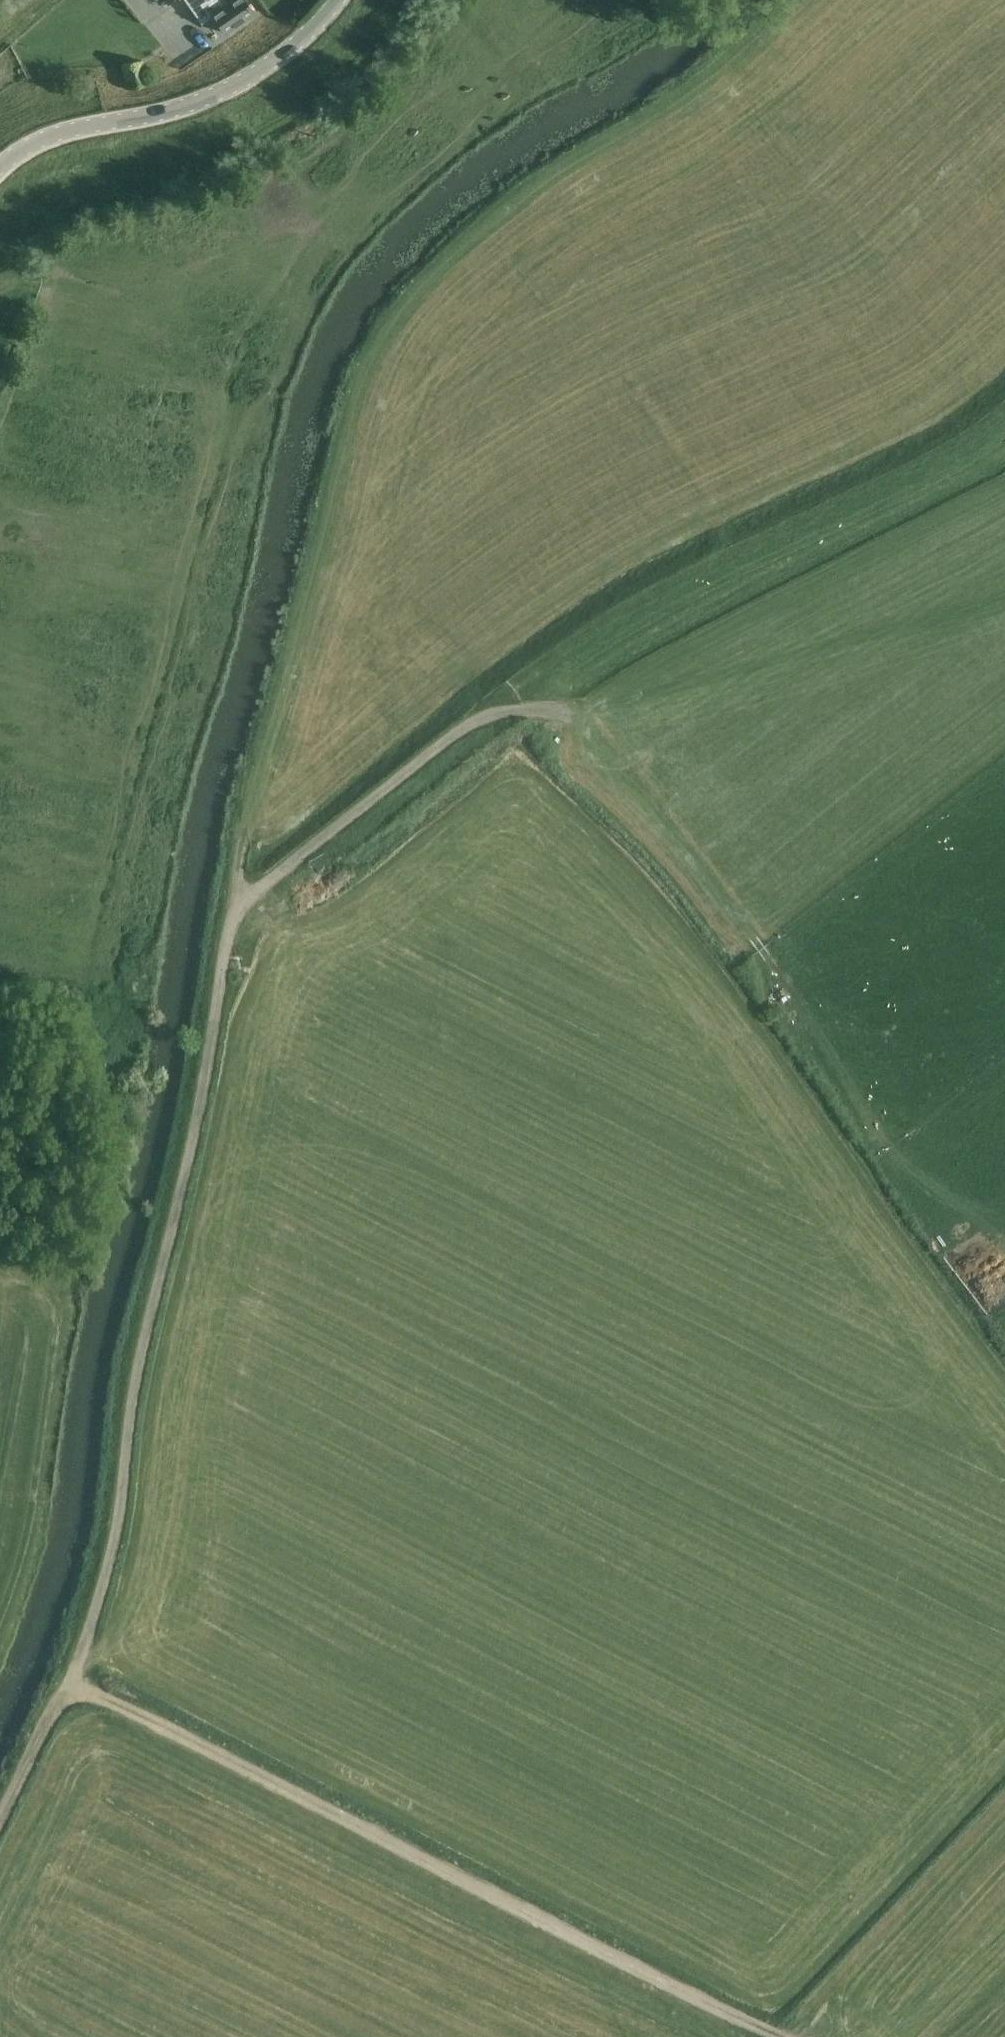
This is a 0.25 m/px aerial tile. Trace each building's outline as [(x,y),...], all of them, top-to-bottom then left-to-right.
[(225,33),(254,13),(245,0),(212,0),(206,4),(225,33)]
